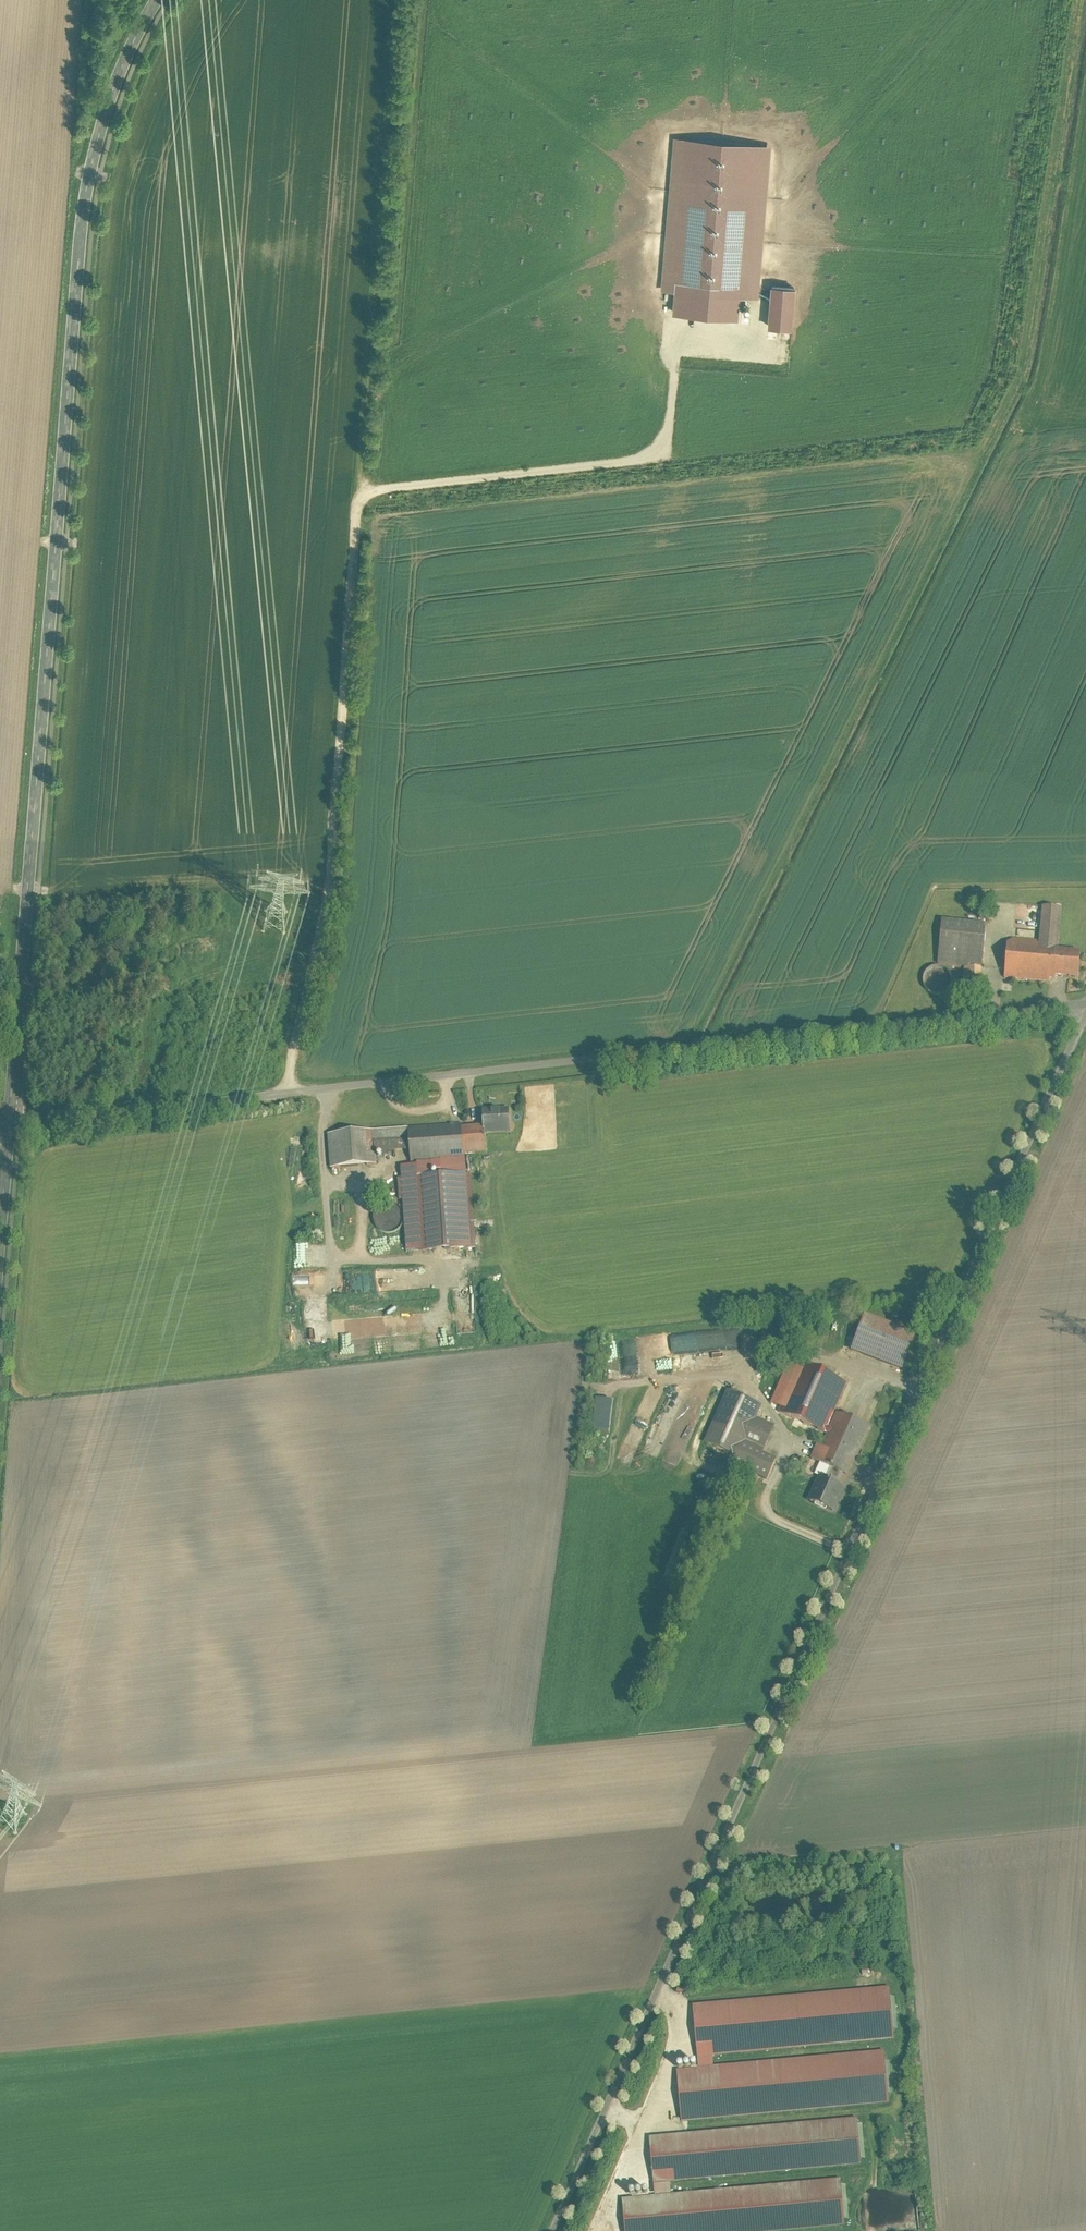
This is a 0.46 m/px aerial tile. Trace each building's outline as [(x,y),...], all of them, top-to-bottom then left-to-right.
[(771,146),(674,138),(661,291),(674,292),(672,316),(738,322),(740,298),(759,300),(771,146)] [(770,285),(767,327),(792,329),(795,287),(770,285)] [(1008,941),(1005,980),(1049,984),(1050,980),(1077,982),(1079,953),(1057,951),(1057,950),(1060,910),(1041,908),(1038,944),(1008,941)] [(986,922),(941,918),(938,961),(982,965),(986,922)] [(950,972),(946,968),(942,966),(937,965),(932,965),(928,967),(925,970),(923,974),(922,979),(922,983),(924,987),(928,991),(932,994),(937,994),(942,993),(947,991),(950,987),(951,982),(951,977),(950,972)] [(408,1202),(411,1251),(478,1247),(473,1174),(469,1174),(467,1153),(490,1151),(488,1135),(515,1134),(513,1108),(488,1110),(489,1128),(467,1129),(466,1124),(332,1133),(335,1169),(383,1166),(382,1155),(415,1153),(416,1166),(405,1166),(405,1178),(402,1179),(404,1202),(408,1202)] [(405,1219),(405,1215),(403,1210),(400,1207),(396,1204),(392,1203),(387,1204),(383,1206),(380,1210),(378,1214),(377,1219),(378,1223),(381,1227),(385,1230),(389,1231),(393,1231),(398,1230),(401,1227),(404,1223),(405,1219)] [(866,1311),(851,1348),(903,1368),(917,1331),(866,1311)] [(693,1355),(743,1349),(741,1331),(691,1337),(693,1355)] [(781,1405),(778,1412),(827,1432),(821,1446),(815,1444),(810,1457),(817,1460),(811,1475),(814,1476),(804,1499),(834,1512),(844,1489),(834,1485),(841,1468),(847,1470),(865,1426),(833,1413),(847,1382),(793,1359),(775,1402),(781,1405)] [(651,1375),(671,1374),(670,1362),(650,1363),(651,1375)] [(662,1391),(653,1387),(631,1437),(640,1441),(662,1391)] [(729,1389),(705,1441),(734,1454),(729,1463),(765,1479),(775,1457),(760,1450),(773,1423),(757,1416),(762,1404),(729,1389)] [(594,1394),(591,1428),(608,1430),(611,1396),(594,1394)] [(670,1395),(644,1457),(657,1463),(684,1401),(670,1395)] [(714,2053),(896,2036),(891,1985),(696,2003),(701,2054),(714,2053)] [(680,2067),(684,2119),(891,2102),(887,2049),(715,2064),(702,2066),(680,2067)] [(715,2064),(714,2053),(701,2054),(702,2066),(715,2064)] [(673,2179),(864,2162),(860,2116),(654,2134),(658,2180),(673,2179)] [(626,2195),(629,2230),(740,2230),(848,2221),(844,2175),(674,2190),(659,2192),(626,2195)] [(674,2190),(673,2179),(658,2180),(659,2192),(674,2190)]
